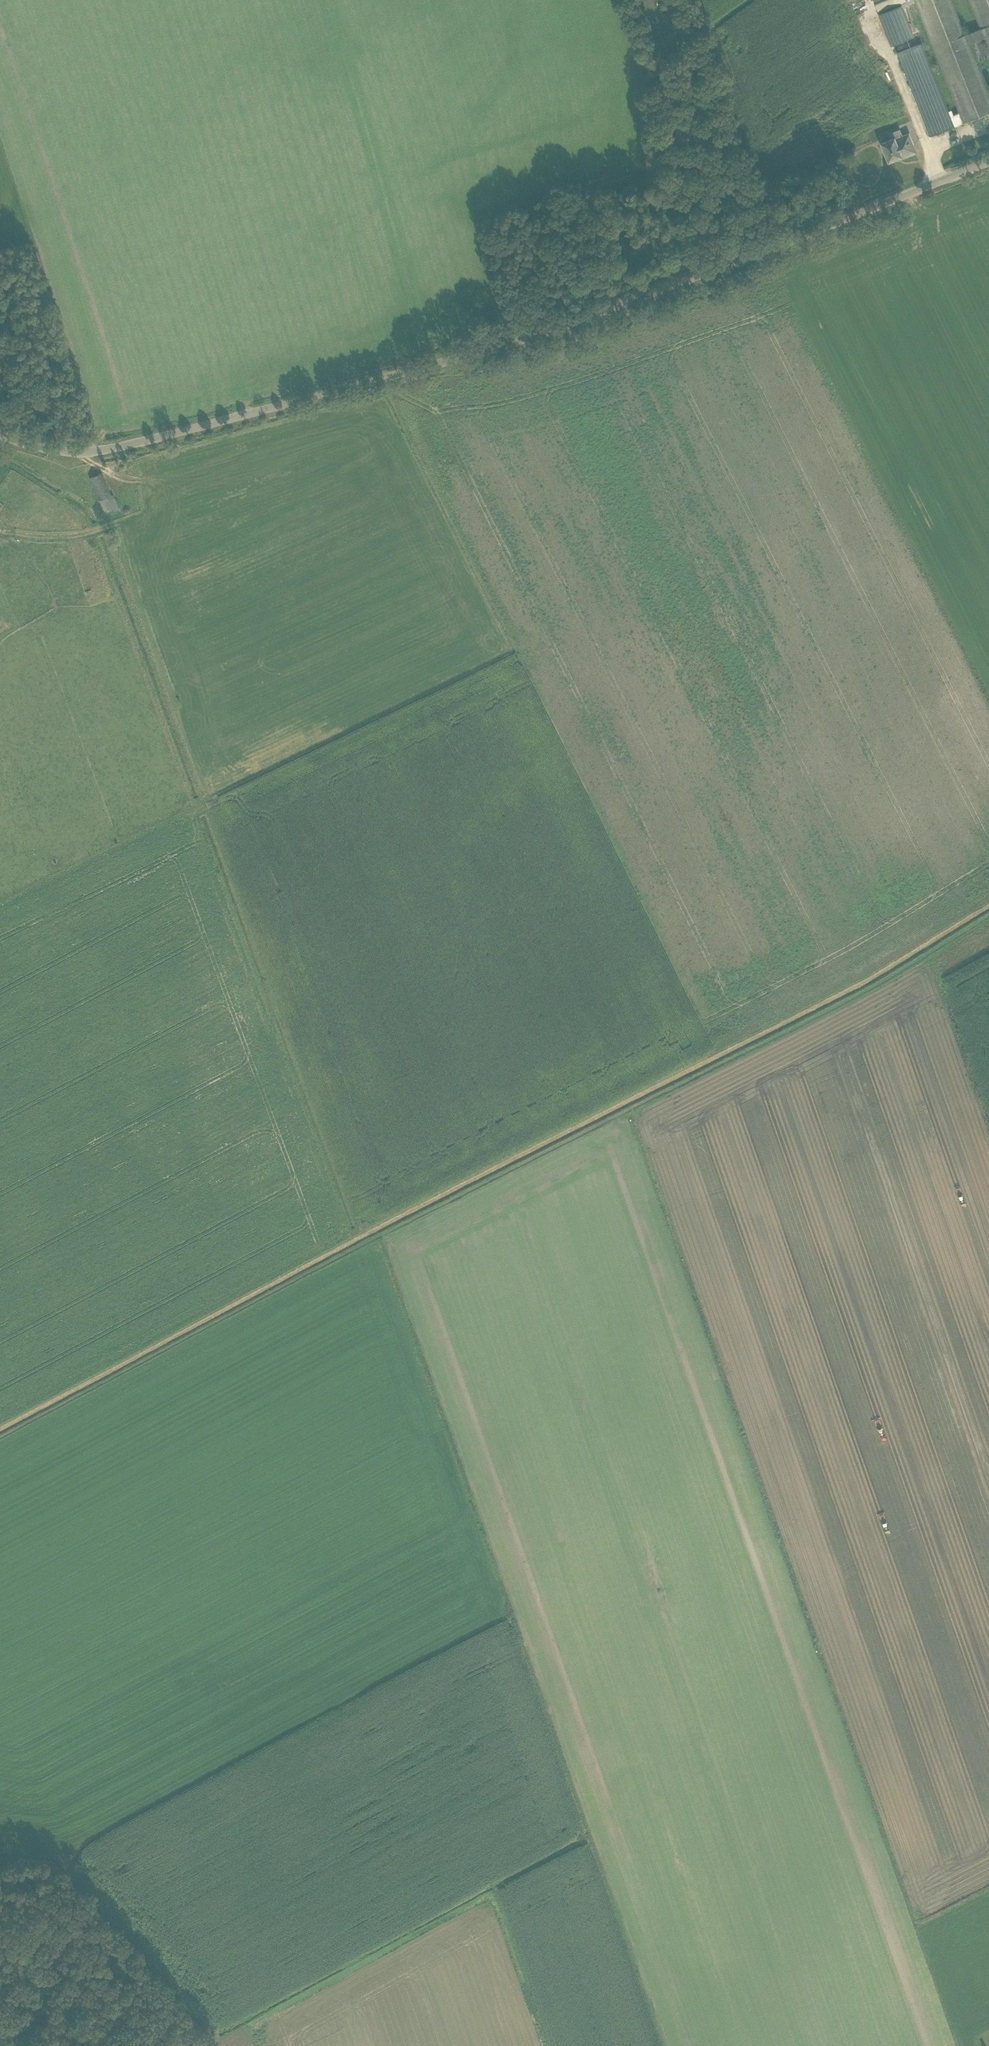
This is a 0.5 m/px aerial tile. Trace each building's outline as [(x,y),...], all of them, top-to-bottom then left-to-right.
[(899,0),(874,0),(891,45),(914,36),(899,0)] [(980,28),(965,34),(952,0),(914,0),(959,113),(953,115),(951,110),(949,105),(946,106),(921,43),(896,53),(912,90),(930,136),(988,113),(988,94),(969,44),(970,43),(978,62),(988,58),(988,55),(983,38),(984,38),(988,51),(988,0),(968,0),(980,28)] [(908,135),(908,134),(903,136),(900,129),(888,133),(891,139),(881,143),(888,161),(896,158),(897,159),(897,158),(897,159),(915,152),(908,135)] [(90,478),(106,514),(119,509),(113,494),(111,495),(101,473),(90,478)]
